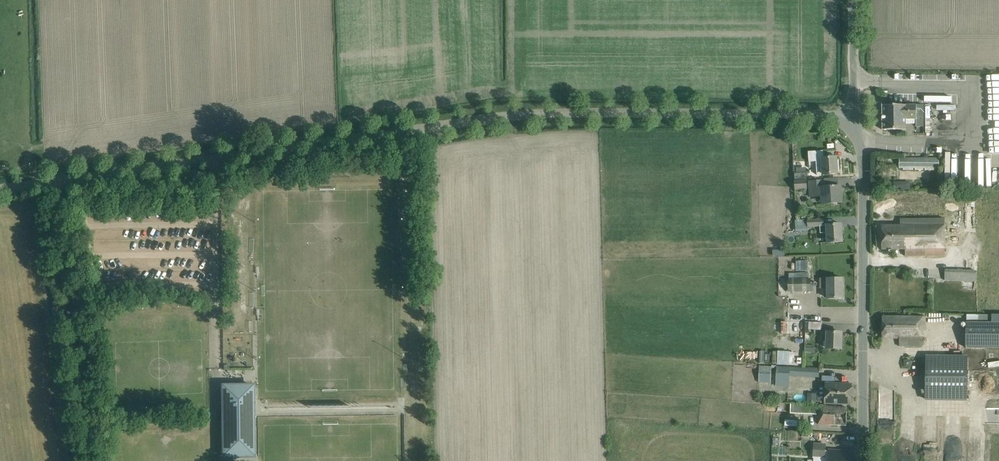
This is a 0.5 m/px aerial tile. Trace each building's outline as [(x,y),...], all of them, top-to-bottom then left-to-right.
[(998,153),(998,75),(992,75),(993,97),(989,97),(989,109),(995,109),(995,135),(992,135),(992,153),(998,153)] [(923,105),(893,105),(883,105),(883,130),(905,130),(905,120),(915,120),(915,127),(923,127),(923,105)] [(823,151),(808,152),(809,162),(816,162),(817,175),(838,174),(838,173),(840,172),(839,167),(837,166),(837,158),(824,159),(823,151)] [(898,158),(898,167),(938,168),(938,158),(898,158)] [(795,182),(807,181),(806,170),(796,170),(796,175),(794,175),(795,182)] [(796,191),(806,190),(805,182),(795,182),(796,191)] [(824,204),(832,204),(842,203),(841,187),(834,187),(834,186),(832,187),(824,188),(824,182),(809,183),(810,198),(823,197),(824,204)] [(827,243),(833,243),(843,242),(842,225),(824,226),(824,219),(808,220),(808,228),(819,227),(820,234),(826,234),(827,243)] [(900,226),(882,226),(882,249),(905,249),(905,257),(915,257),(927,256),(944,256),(944,219),(910,219),(900,219),(900,226)] [(809,270),(808,261),(798,262),(798,263),(792,264),(792,271),(809,270)] [(944,280),(976,282),(976,272),(944,270),(944,280)] [(827,299),(833,299),(843,299),(843,279),(821,279),(821,289),(827,289),(827,299)] [(788,292),(810,292),(810,280),(788,280),(788,292)] [(924,317),(893,317),(883,317),(883,338),(899,338),(899,347),(922,347),(922,332),(924,332),(924,317)] [(822,324),(809,323),(794,323),(794,331),(806,332),(805,352),(814,352),(815,345),(808,345),(809,330),(822,331),(822,324)] [(966,323),(966,348),(998,348),(998,323),(966,323)] [(842,333),(832,333),(821,333),(821,340),(827,341),(826,349),(832,349),(842,349),(842,333)] [(791,357),(780,357),(779,365),(791,365),(791,357)] [(968,357),(927,357),(927,400),(968,400),(968,357)] [(760,365),(759,382),(771,383),(772,366),(760,365)] [(789,376),(820,377),(820,368),(777,365),(776,378),(775,378),(774,385),(789,386),(789,376)] [(851,385),(841,384),(826,384),(826,403),(850,405),(851,385)] [(223,386),(223,421),(224,456),(254,456),(253,386),(223,386)] [(837,407),(819,407),(791,406),(791,414),(819,415),(818,425),(836,426),(846,426),(847,408),(837,407)] [(853,459),(848,458),(848,452),(825,451),(825,445),(815,444),(814,457),(824,458),(829,458),(829,460),(853,460),(853,459)]
